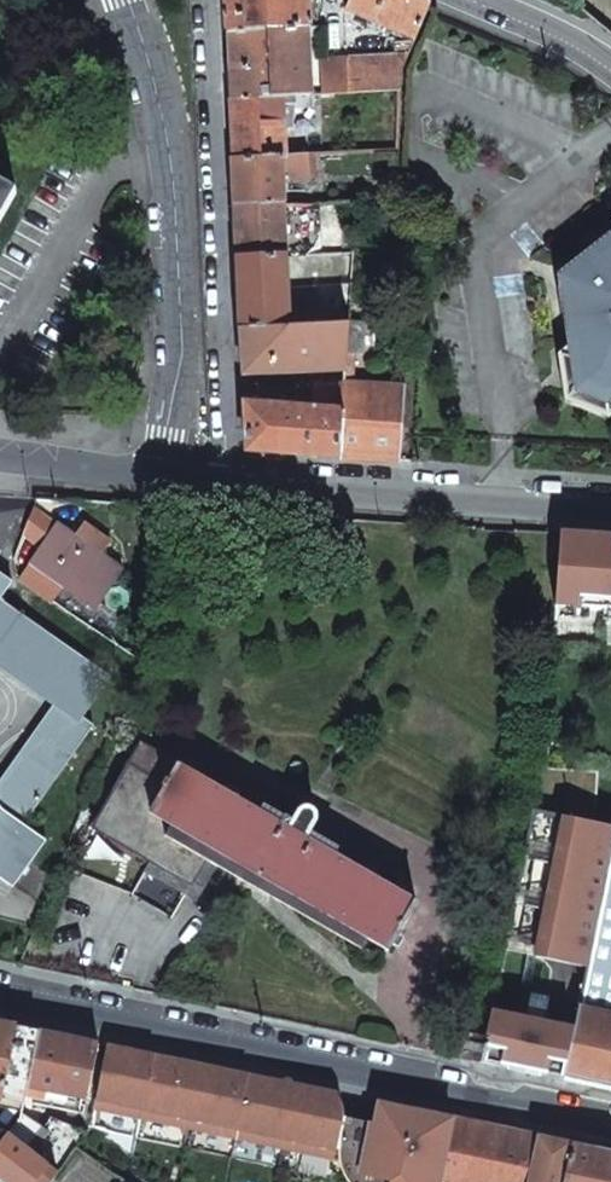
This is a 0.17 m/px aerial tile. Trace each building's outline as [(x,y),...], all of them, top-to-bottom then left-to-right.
[(227,33),(309,30),(307,0),(225,0),(227,33)] [(337,8),(413,42),(430,6),(416,0),(337,0),(337,8)] [(228,68),(230,102),(276,99),(313,97),(309,30),(227,33),(228,68)] [(350,95),(399,92),(400,73),(413,42),(386,46),(386,58),(348,61),(350,95)] [(323,96),(350,95),(348,61),(320,63),(323,96)] [(231,131),(233,161),(279,159),(276,99),(230,102),(231,131)] [(279,159),(281,181),(286,180),(288,195),(311,193),(310,180),(316,179),(315,157),(279,159)] [(234,185),(235,209),(282,207),(281,181),(279,159),(233,161),(234,185)] [(14,195),(0,186),(0,219),(14,195)] [(236,236),(238,264),(285,260),(282,207),(235,209),(236,236)] [(566,402),(607,417),(610,414),(610,234),(557,278),(568,349),(558,357),(566,402)] [(239,297),(241,330),(288,329),(287,303),(285,260),(238,264),(239,297)] [(287,303),(288,329),(347,327),(347,323),(349,302),(287,303)] [(344,373),(344,386),(352,386),(354,355),(363,356),(365,324),(347,323),(347,327),(344,373)] [(241,330),(244,375),(344,373),(347,327),(288,329),(241,330)] [(341,411),(338,458),(395,461),(399,389),(352,386),(344,386),(343,390),(341,411)] [(307,391),(306,409),(341,411),(343,390),(313,388),(313,391),(307,391)] [(244,405),(247,451),(338,458),(341,411),(306,409),(244,405)] [(124,569),(59,524),(32,564),(21,579),(40,590),(56,600),(65,587),(97,610),(124,569)] [(550,641),(610,645),(610,538),(559,534),(550,641)] [(13,582),(0,573),(0,601),(13,582)] [(22,827),(94,727),(83,718),(110,678),(0,601),(0,669),(53,707),(0,784),(0,811),(22,827)] [(142,746),(94,829),(192,885),(213,850),(389,953),(416,906),(310,844),(318,830),(313,827),(315,821),(316,820),(316,818),(315,817),(314,814),(310,811),(306,810),(303,810),(300,812),(296,817),(289,814),(281,827),(142,746)] [(533,810),(485,1042),(481,1066),(562,1084),(610,846),(610,827),(594,823),(597,773),(541,768),(533,810)] [(13,886),(43,842),(22,827),(0,811),(0,877),(13,886)] [(562,1084),(600,1092),(610,1094),(610,846),(562,1084)] [(25,1102),(29,1086),(39,1033),(1,1025),(0,1024),(0,1097),(25,1102)] [(39,1033),(29,1086),(87,1098),(97,1045),(79,1041),(39,1033)] [(458,1061),(481,1066),(485,1042),(463,1038),(458,1061)] [(121,1050),(104,1047),(101,1065),(118,1068),(119,1062),(128,1064),(131,1052),(121,1050)] [(92,1107),(341,1161),(340,1159),(340,1156),(341,1132),(341,1120),(341,1108),(335,1096),(329,1095),(319,1092),(316,1104),(307,1102),(305,1108),(272,1101),(273,1095),(264,1093),(266,1081),(260,1080),(233,1074),(224,1072),(221,1084),(212,1082),(211,1088),(178,1081),(180,1075),(169,1073),(173,1061),(167,1060),(131,1052),(128,1064),(119,1062),(118,1068),(101,1065),(92,1107)] [(211,1069),(173,1061),(169,1073),(180,1075),(178,1081),(211,1088),(212,1082),(221,1084),(224,1072),(211,1069)] [(283,1085),(266,1081),(264,1093),(273,1095),(272,1101),(305,1108),(307,1102),(316,1104),(319,1092),(301,1089),(283,1085)] [(379,1106),(372,1138),(341,1132),(340,1156),(340,1159),(341,1161),(342,1167),(348,1180),(349,1181),(350,1181),(517,1181),(527,1137),(379,1106)] [(22,1115),(43,1127),(45,1126),(23,1110),(22,1115)] [(22,1116),(8,1134),(27,1149),(43,1127),(22,1115),(22,1116)] [(0,1145),(0,1177),(7,1181),(52,1181),(58,1173),(27,1149),(8,1134),(0,1145)] [(517,1181),(566,1181),(573,1147),(551,1142),(527,1137),(517,1181)] [(566,1181),(610,1181),(610,1156),(573,1147),(566,1181)]
